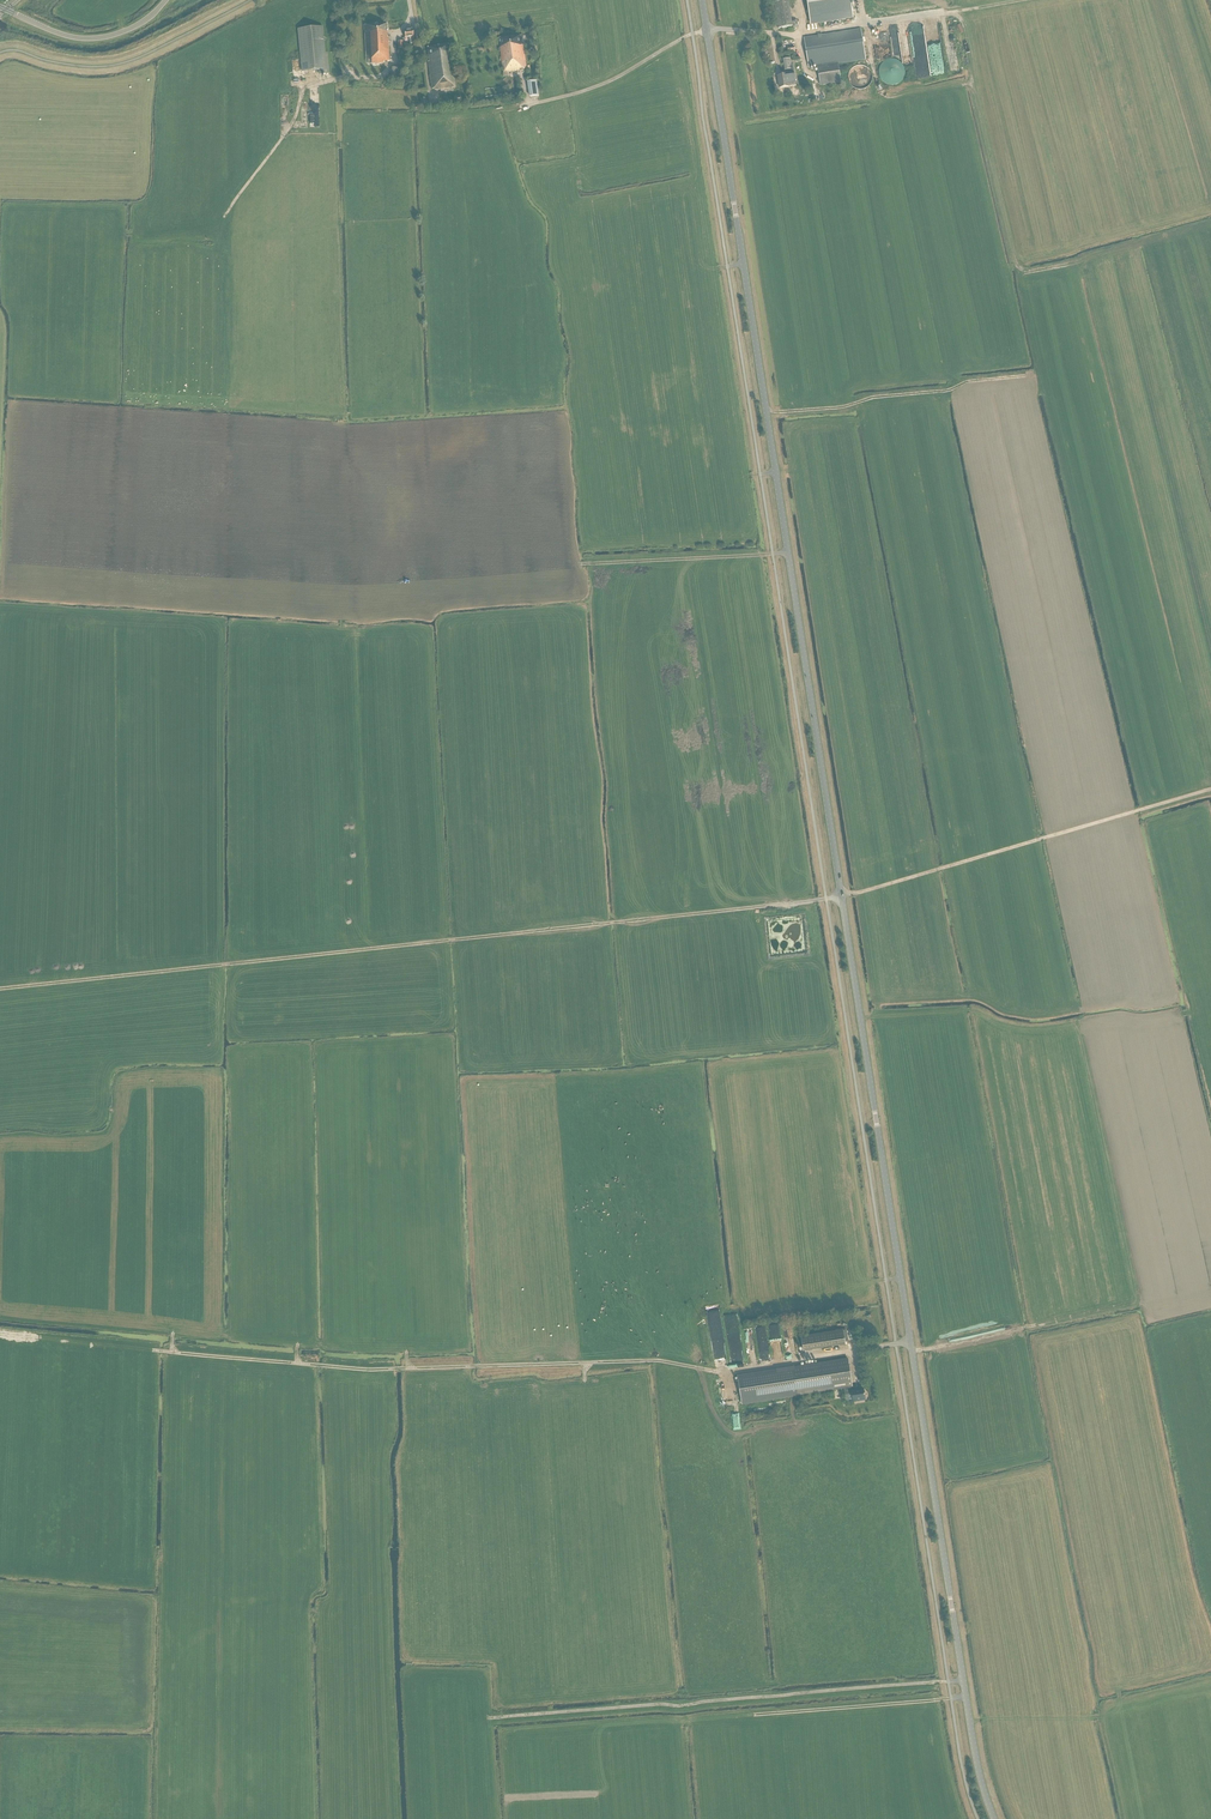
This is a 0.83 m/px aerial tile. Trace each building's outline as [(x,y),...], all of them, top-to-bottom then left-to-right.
[(850,0),(807,0),(810,25),(853,19),(850,0)] [(792,27),(788,1),(774,3),(778,29),(792,27)] [(364,26),(364,27),(366,64),(384,63),(384,62),(389,61),(388,37),(387,37),(387,32),(386,30),(387,30),(387,24),(364,26)] [(302,71),(319,70),(320,75),(329,74),(326,50),(325,51),(322,27),(298,29),(302,71)] [(901,48),(900,29),(891,29),(891,48),(901,48)] [(409,38),(410,43),(414,43),(412,30),(404,31),(405,38),(409,38)] [(841,82),(838,63),(866,59),(861,30),(804,38),(809,68),(817,67),(820,85),(841,82)] [(520,70),(520,69),(527,69),(522,36),(520,36),(500,38),(501,44),(502,44),(502,46),(500,47),(503,72),(520,70)] [(438,90),(441,89),(452,88),(452,89),(453,89),(453,88),(455,87),(449,45),(427,48),(429,62),(428,62),(432,89),(438,88),(438,90)] [(892,58),(890,59),(887,59),(885,60),(883,62),(881,63),(880,65),(879,68),(878,70),(878,72),(878,75),(879,77),(880,79),(881,81),(883,83),(885,84),(887,85),(890,86),(892,86),(894,86),(897,85),(899,84),(901,83),(903,81),(904,79),(905,77),(906,75),(906,72),(906,70),(905,68),(904,65),(903,63),(901,62),(899,60),(897,59),(894,59),(892,58)] [(778,76),(780,88),(796,86),(794,74),(793,65),(791,66),(790,59),(783,60),(785,70),(792,69),(792,70),(784,71),(785,75),(778,76)] [(850,80),(852,85),(857,88),(863,88),(868,85),(871,80),(871,75),(868,70),(863,67),(858,67),(853,70),(850,74),(850,80)] [(400,81),(399,68),(391,68),(392,81),(400,81)] [(539,96),(537,81),(527,82),(529,98),(539,96)] [(737,1312),(724,1314),(726,1323),(729,1323),(730,1328),(739,1327),(737,1312)] [(712,1315),(713,1338),(724,1338),(722,1314),(712,1315)] [(801,1337),(803,1351),(846,1345),(843,1330),(801,1337)] [(834,1390),(834,1391),(844,1389),(845,1396),(852,1394),(853,1402),(866,1400),(864,1390),(852,1392),(851,1387),(852,1387),(848,1358),(737,1376),(742,1405),(799,1396),(799,1395),(834,1390)]
